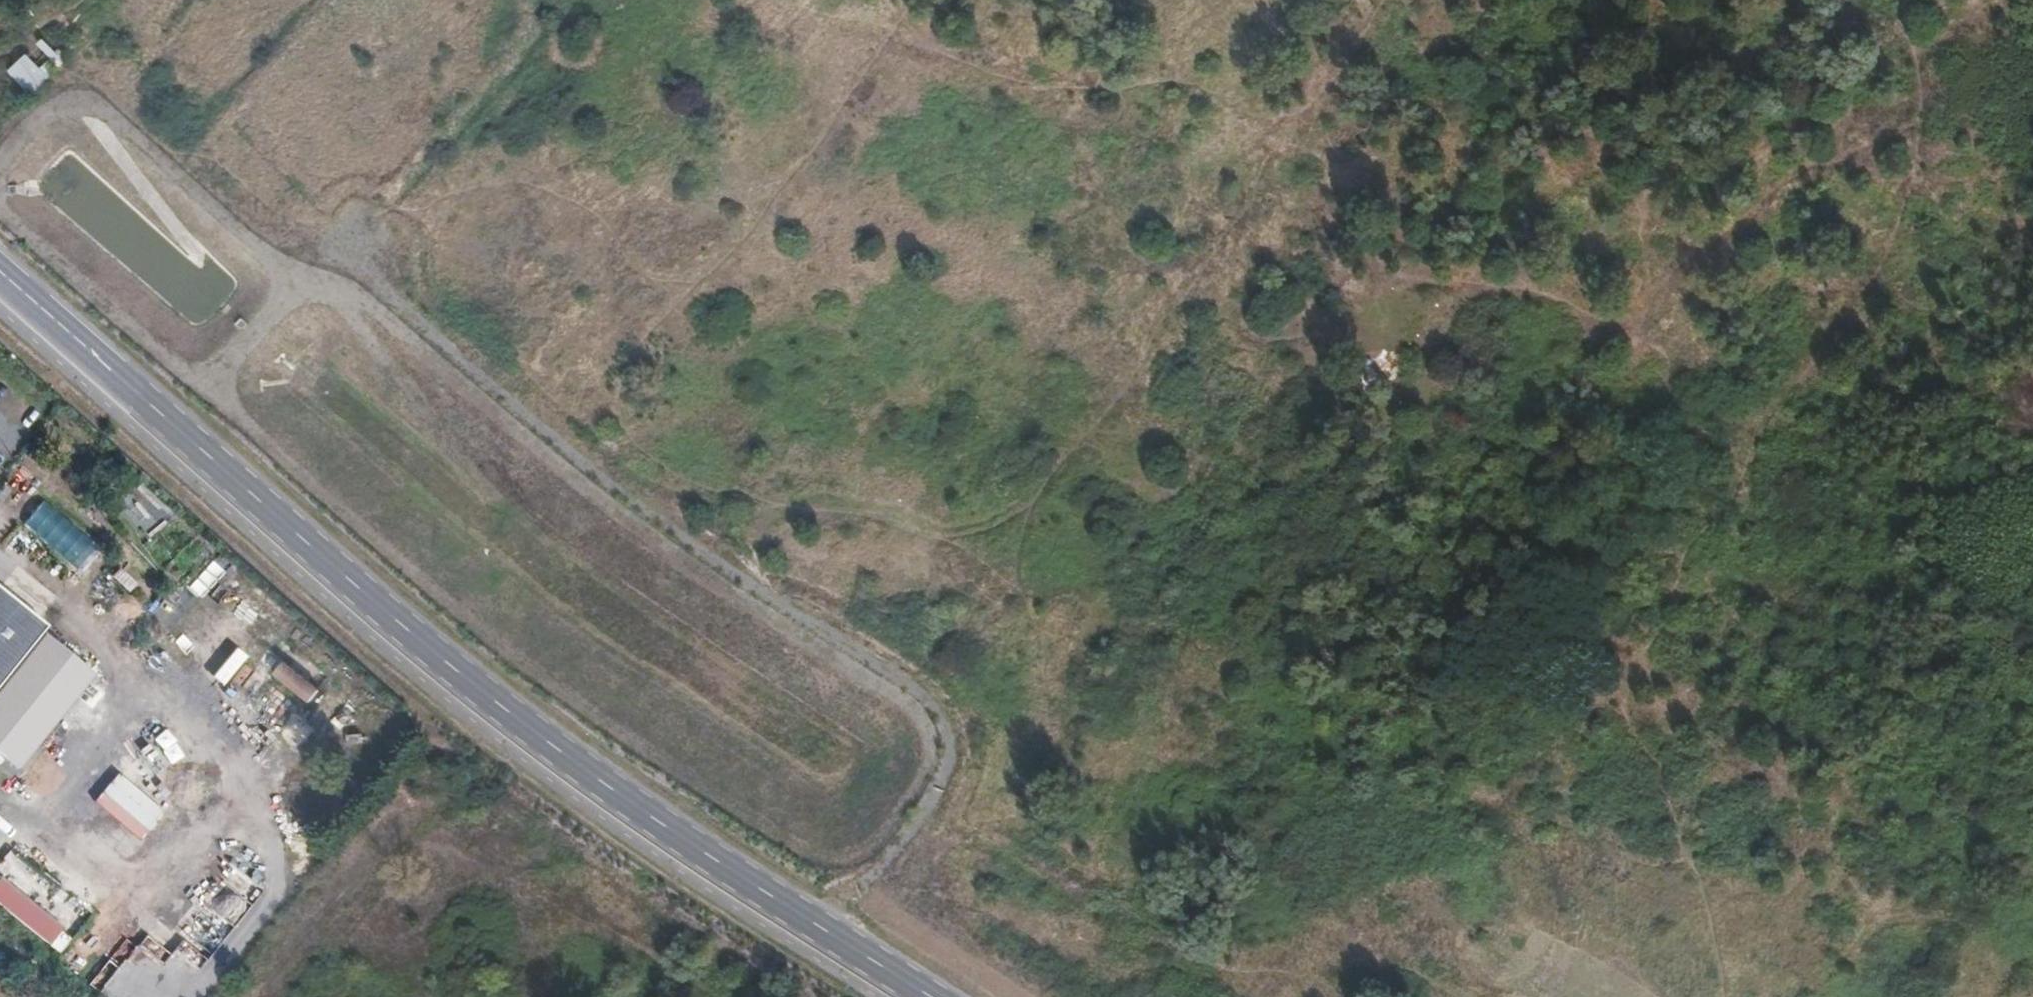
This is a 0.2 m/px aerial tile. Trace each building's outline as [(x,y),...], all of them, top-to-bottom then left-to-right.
[(43,39),(25,56),(44,76),(62,59),(43,39)] [(31,95),(48,82),(26,55),(9,67),(31,95)] [(35,507),(16,532),(63,570),(83,545),(35,507)] [(45,626),(0,590),(0,682),(45,626)] [(0,690),(0,755),(19,770),(95,676),(44,635),(0,690)] [(311,702),(321,688),(283,660),(273,674),(311,702)] [(0,862),(0,872),(28,896),(40,882),(7,854),(0,862)] [(0,875),(0,905),(59,953),(74,936),(0,875)]
